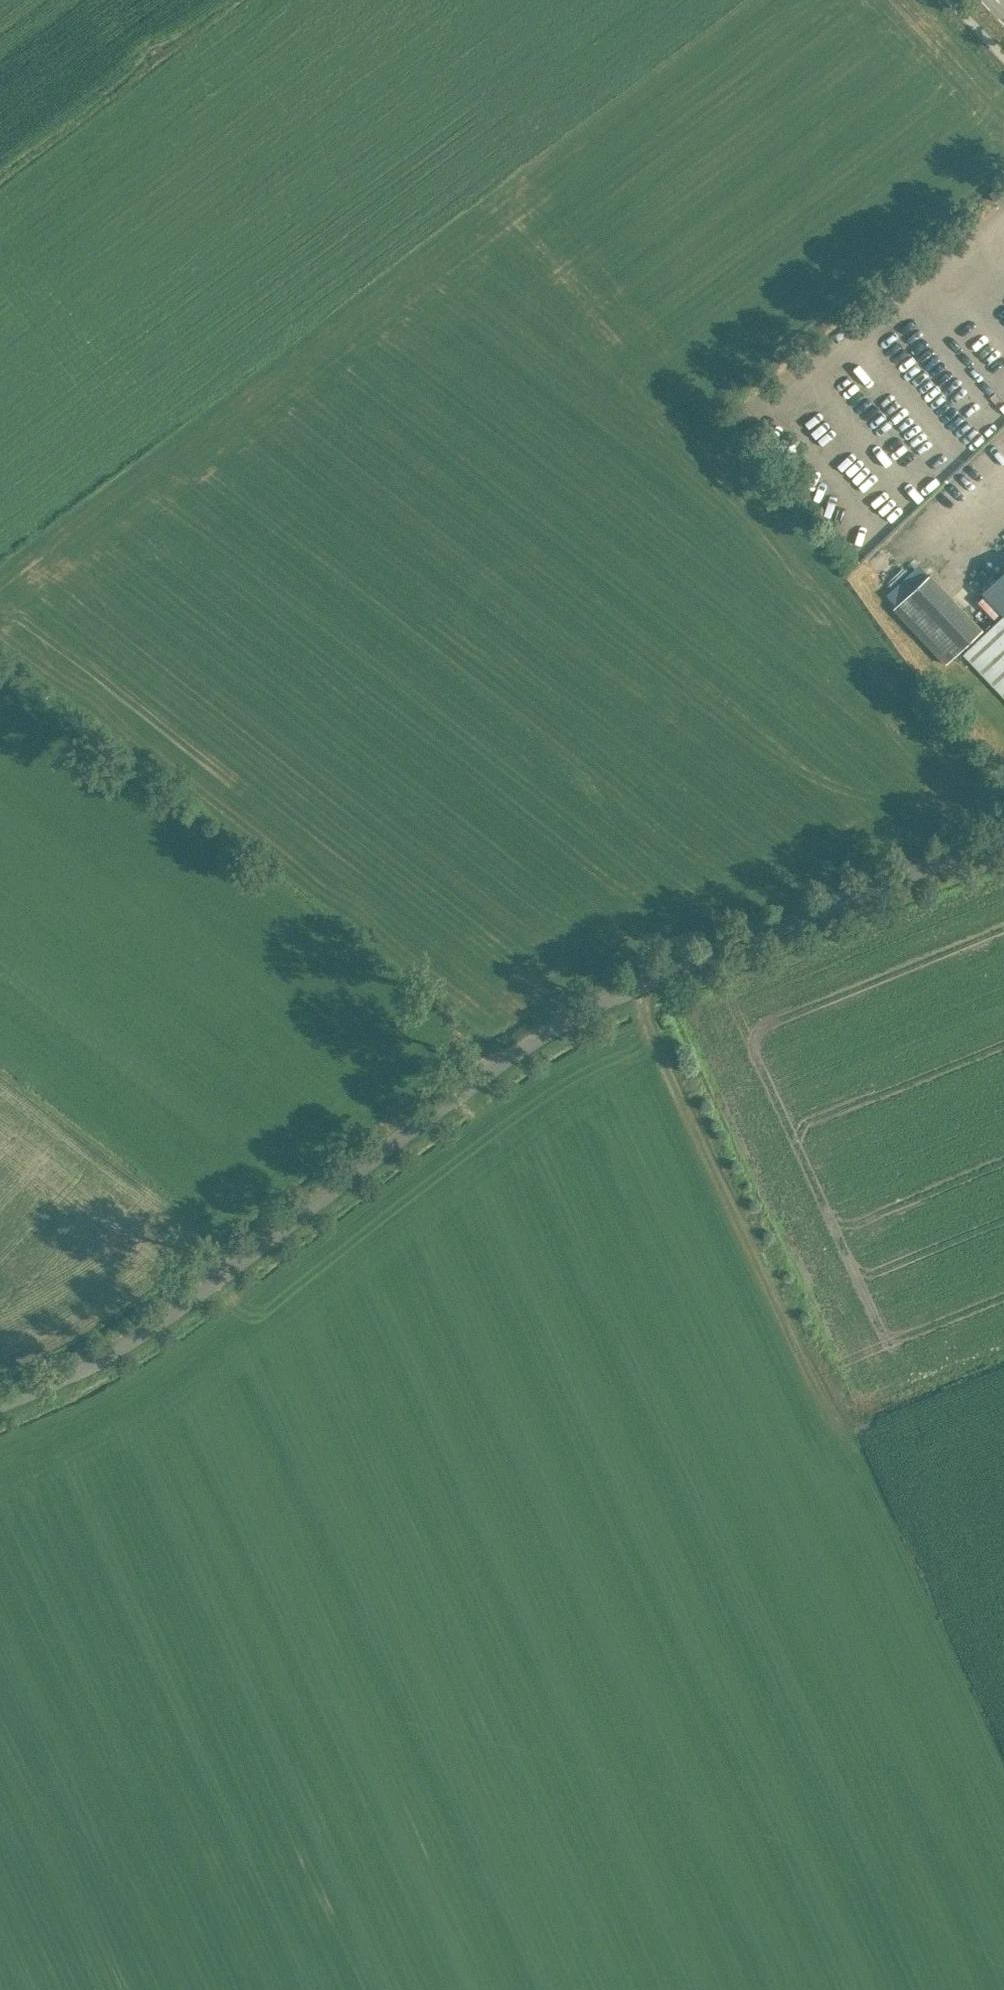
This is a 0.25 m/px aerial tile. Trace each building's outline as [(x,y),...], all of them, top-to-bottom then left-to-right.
[(930,563),(896,597),(953,654),(987,619),(930,563)] [(984,591),(997,605),(1003,612),(1003,572),(984,591)] [(965,654),(1003,695),(1003,614),(965,654)]
